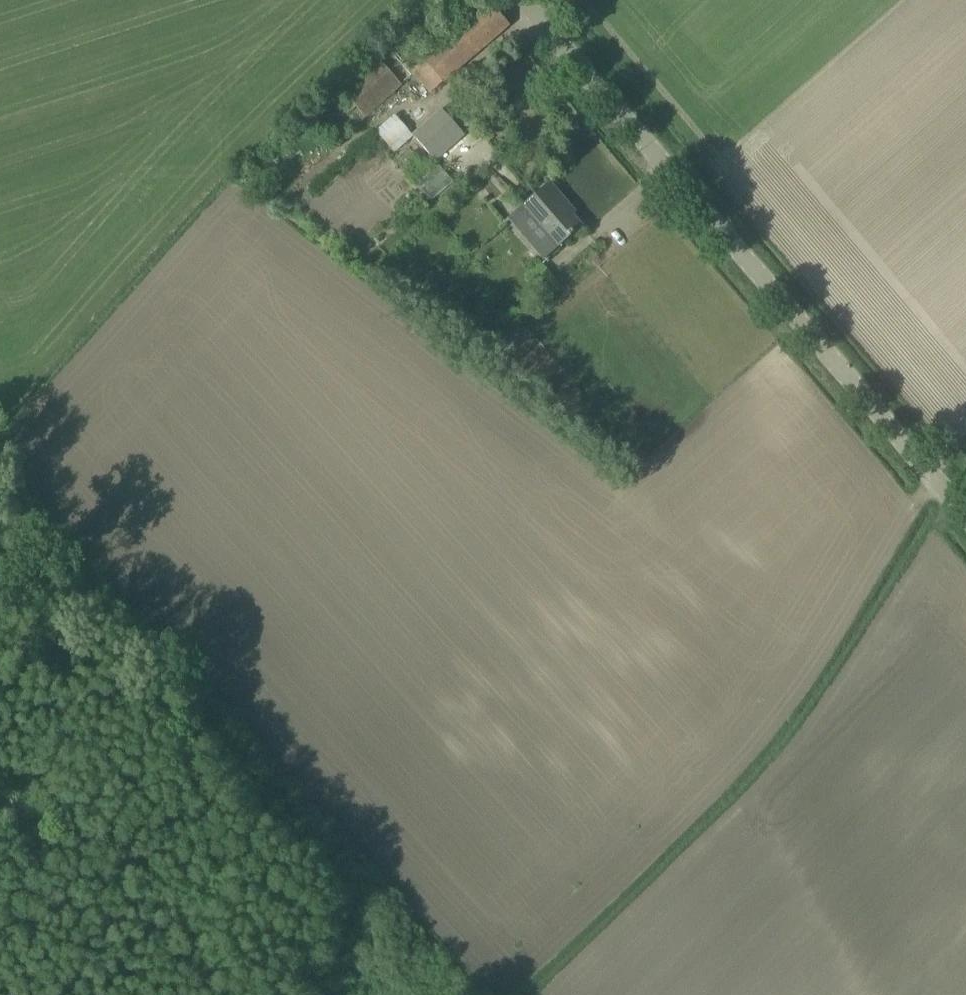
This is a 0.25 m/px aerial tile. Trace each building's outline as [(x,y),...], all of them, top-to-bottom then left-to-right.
[(432,93),(509,25),(490,4),(426,57),(412,70),(432,93)] [(365,118),(402,86),(377,58),(341,91),(365,118)] [(436,162),(464,136),(441,111),(413,136),(436,162)] [(391,211),(402,224),(461,170),(450,157),(391,211)] [(556,248),(558,247),(581,226),(564,207),(567,204),(550,184),(522,209),(556,248)]
